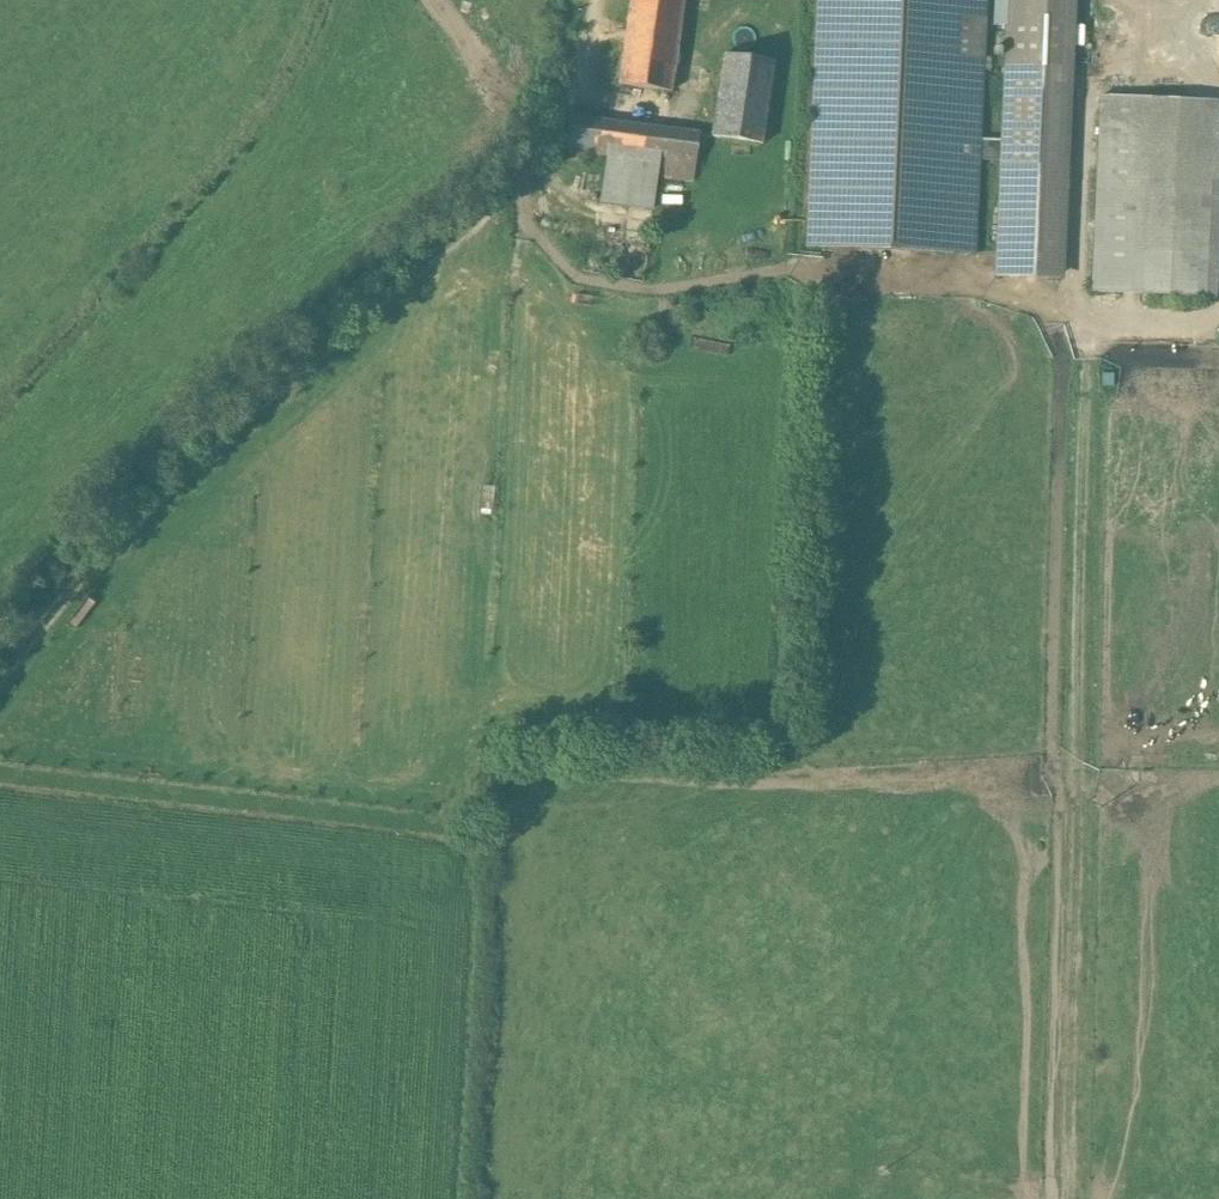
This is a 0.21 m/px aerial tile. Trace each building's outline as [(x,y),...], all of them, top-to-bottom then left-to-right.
[(618,82),(670,90),(684,0),(630,0),(618,82)] [(813,247),(974,254),(979,138),(985,0),(824,0),(813,247)] [(995,23),(1008,24),(1009,0),(996,0),(995,23)] [(1008,24),(1003,134),(1002,161),(997,275),(1056,278),(1066,95),(1070,95),(1074,0),(1009,0),(1008,24)] [(775,60),(726,52),(712,135),(762,143),(775,60)] [(1207,101),(1101,96),(1092,291),(1198,296),(1207,101)] [(700,133),(571,114),(564,162),(606,168),(601,199),(654,207),(659,174),(693,179),(700,133)] [(1003,139),(979,138),(978,160),(1002,161),(1003,139)]
